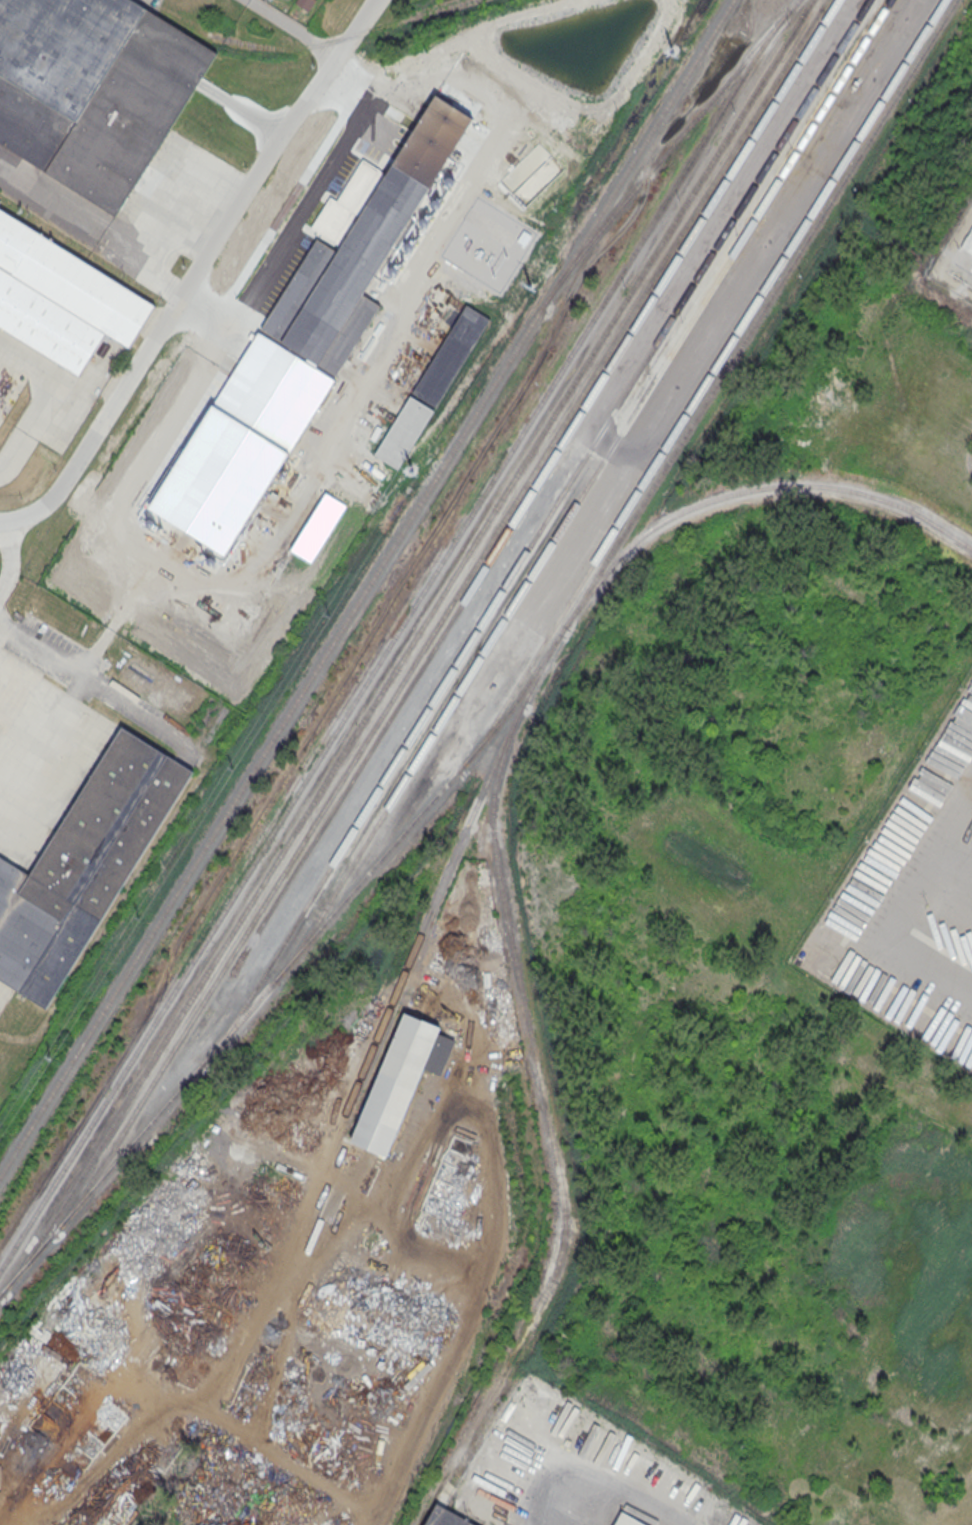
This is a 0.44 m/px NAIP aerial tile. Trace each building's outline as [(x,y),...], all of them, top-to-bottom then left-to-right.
[(117,214),(218,52),(136,0),(0,0),(0,140),(117,214)] [(309,12),(317,0),(316,0),(297,0),(295,3),(309,12)] [(319,238),(263,327),(337,375),(380,306),(398,317),(435,256),(420,246),(439,214),(454,189),(459,192),(482,155),(477,151),(490,129),(438,94),(388,173),(364,157),(338,199),(332,195),(312,226),(339,243),(336,249),(319,238)] [(81,375),(108,332),(130,346),(156,305),(0,207),(0,324),(81,375)] [(469,304),(376,454),(399,468),(492,318),(469,304)] [(47,1008),(0,979),(0,856),(29,874),(120,726),(193,770),(47,1008)] [(388,1159),(422,1069),(440,1076),(454,1041),(439,1036),(442,1028),(401,1012),(351,1144),(388,1159)] [(434,1503),(422,1524),(474,1524),(434,1503)] [(621,1510),(613,1524),(647,1524),(621,1510)]
